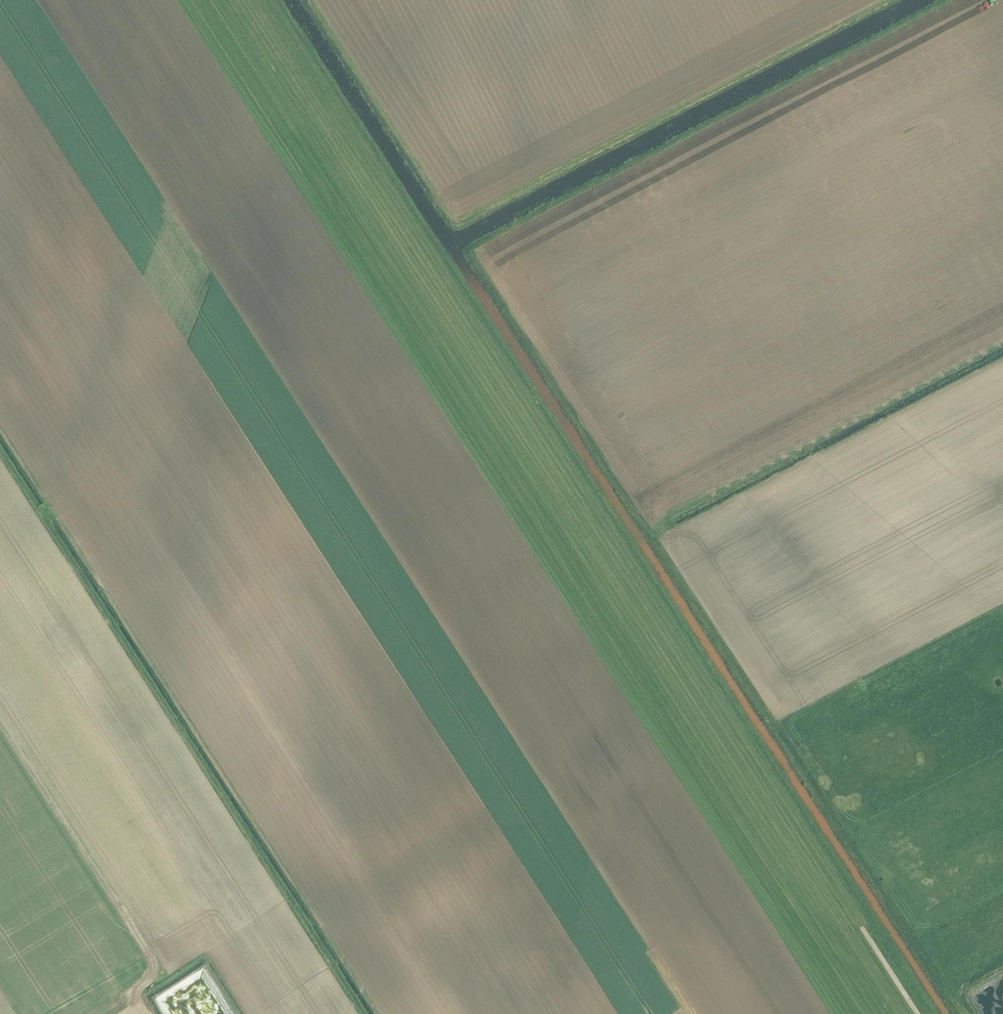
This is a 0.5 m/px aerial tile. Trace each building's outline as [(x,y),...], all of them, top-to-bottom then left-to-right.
[(624,956),(625,963),(636,961),(636,955),(624,956)] [(632,974),(645,981),(649,974),(635,967),(632,974)] [(645,981),(641,995),(653,998),(656,985),(645,981)]
